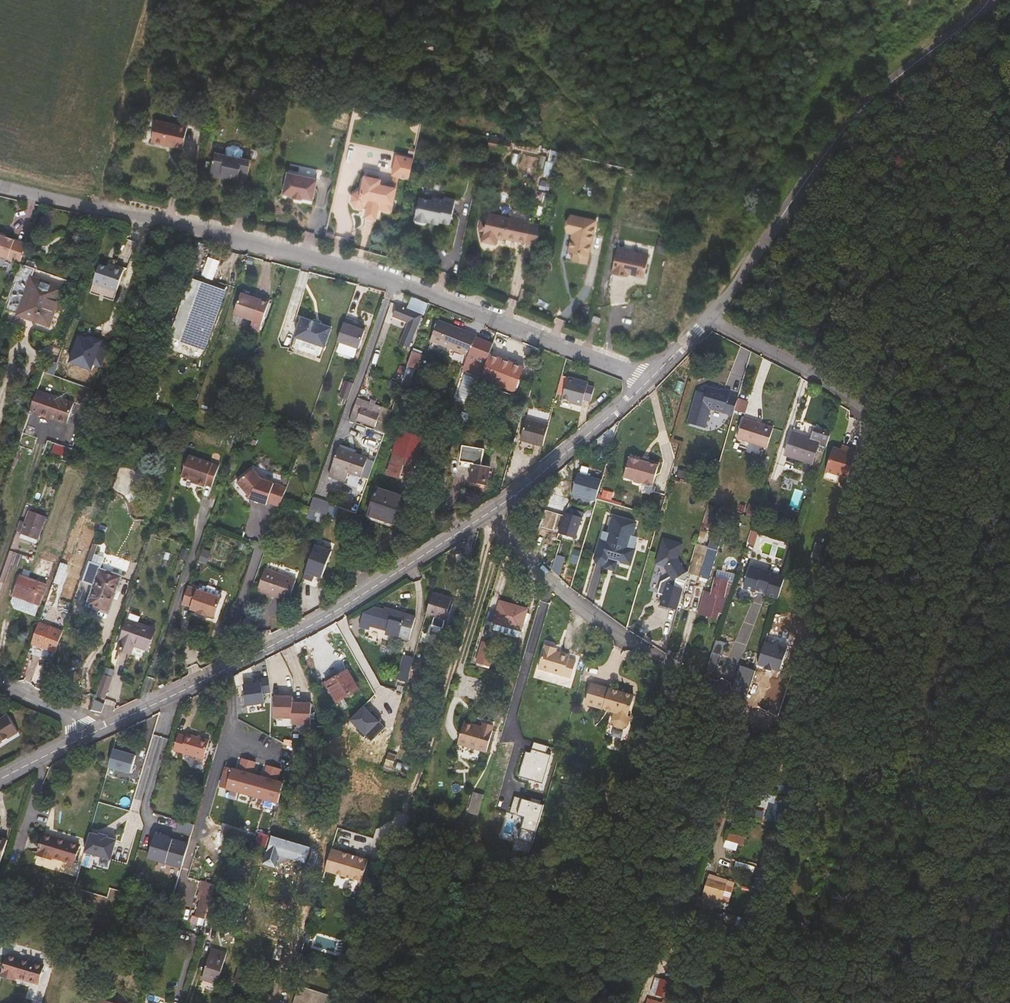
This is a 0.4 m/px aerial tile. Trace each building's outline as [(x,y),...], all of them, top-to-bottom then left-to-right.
[(168,142),(183,145),(187,127),(156,120),(150,141),(168,145),(168,142)] [(500,150),(502,141),(490,138),(488,147),(500,150)] [(221,175),(226,176),(246,180),(250,159),(214,151),(210,172),(212,176),(218,177),(221,175)] [(409,179),(413,159),(396,155),(392,175),(395,176),(398,176),(409,179)] [(312,200),(317,178),(287,172),(283,193),(292,195),(292,197),(303,199),(303,197),(312,200)] [(358,192),(353,195),(352,201),(355,207),(361,208),(367,205),(368,205),(366,213),(376,215),(378,208),(390,211),(395,189),(392,188),(379,185),(380,180),(365,177),(361,193),(358,192)] [(427,224),(427,223),(428,221),(439,223),(450,225),(455,201),(444,199),(444,201),(432,199),(432,201),(419,199),(415,221),(416,224),(425,226),(427,224)] [(484,229),(482,240),(495,243),(497,237),(526,243),(526,242),(528,233),(539,235),(542,224),(530,222),(530,223),(488,213),(486,224),(484,223),(483,229),(484,229)] [(566,250),(586,254),(593,219),(568,214),(565,231),(571,232),(570,236),(569,236),(566,250)] [(528,233),(526,242),(537,245),(539,235),(528,233)] [(27,243),(5,236),(0,234),(0,254),(21,261),(27,243)] [(649,257),(618,249),(612,273),(627,277),(628,274),(644,278),(649,257)] [(210,259),(205,279),(217,281),(221,262),(210,259)] [(35,269),(20,264),(6,306),(4,310),(16,314),(16,316),(49,327),(57,304),(65,307),(66,303),(58,300),(62,288),(32,277),(35,269)] [(108,267),(100,264),(90,293),(114,301),(124,270),(114,267),(113,269),(108,267)] [(191,279),(171,338),(195,346),(203,349),(224,290),(191,279)] [(234,314),(259,322),(267,299),(261,297),(260,300),(252,298),(241,294),(234,314)] [(414,296),(409,309),(422,315),(427,302),(414,296)] [(270,300),(267,299),(259,322),(262,323),(270,300)] [(397,305),(393,316),(408,322),(400,344),(408,347),(422,315),(409,309),(397,305)] [(354,320),(345,318),(337,342),(339,342),(356,348),(358,349),(365,330),(358,328),(352,326),(353,322),(354,320)] [(295,337),(291,349),(320,359),(324,347),(331,328),(302,319),(295,337)] [(438,320),(430,340),(468,355),(476,336),(476,335),(438,320)] [(171,338),(166,336),(155,368),(184,378),(195,346),(171,338)] [(493,343),(476,336),(468,355),(463,369),(483,376),(490,354),(493,343)] [(356,348),(339,342),(336,352),(353,358),(356,348)] [(420,354),(413,351),(409,362),(417,364),(420,354)] [(523,367),(490,354),(483,376),(482,379),(514,391),(523,367)] [(58,364),(48,361),(45,373),(54,376),(58,364)] [(568,377),(563,375),(556,398),(562,399),(568,377)] [(588,381),(568,377),(562,399),(569,401),(582,405),(584,400),(590,402),(594,387),(587,385),(588,381)] [(348,400),(354,384),(346,381),(340,397),(348,400)] [(733,414),(738,396),(731,394),(732,391),(723,388),(723,390),(707,385),(705,391),(696,389),(687,421),(705,426),(710,407),(733,414)] [(73,405),(37,392),(29,413),(50,420),(50,418),(55,419),(54,421),(67,425),(73,405)] [(217,417),(225,419),(233,396),(225,393),(217,417)] [(361,408),(358,419),(375,425),(379,414),(361,408)] [(426,414),(417,410),(413,424),(422,427),(426,414)] [(776,426),(745,417),(739,437),(770,446),(776,426)] [(520,439),(543,446),(549,426),(526,419),(520,439)] [(810,440),(792,434),(785,455),(812,464),(818,442),(827,445),(831,433),(814,428),(810,440)] [(605,443),(612,445),(616,431),(610,429),(605,443)] [(399,457),(414,462),(421,438),(399,431),(397,441),(393,439),(382,473),(393,476),(399,457)] [(477,442),(463,440),(456,461),(472,464),(469,481),(486,484),(490,467),(482,466),(484,457),(475,455),(477,442)] [(738,449),(751,450),(752,442),(738,441),(738,449)] [(54,445),(52,451),(68,457),(71,451),(54,445)] [(844,451),(840,450),(833,448),(826,471),(848,478),(857,450),(845,447),(844,451)] [(361,476),(367,457),(338,448),(332,466),(361,476)] [(67,463),(68,457),(52,451),(50,457),(67,463)] [(409,481),(414,462),(399,457),(393,476),(409,481)] [(641,461),(629,457),(623,477),(632,479),(634,482),(639,483),(642,482),(652,485),(659,463),(647,460),(646,462),(641,461)] [(218,469),(188,459),(180,479),(190,483),(196,485),(195,487),(203,490),(204,488),(210,490),(218,469)] [(262,477),(253,468),(238,481),(250,495),(255,496),(254,499),(267,503),(268,501),(281,505),(283,498),(287,486),(262,477)] [(601,481),(575,474),(569,496),(594,503),(601,481)] [(377,488),(368,515),(394,524),(403,497),(377,488)] [(329,516),(337,518),(340,510),(332,507),(329,516)] [(568,507),(566,513),(578,517),(580,511),(568,507)] [(632,531),(636,517),(614,511),(609,529),(603,527),(596,553),(598,558),(604,559),(608,557),(607,562),(615,565),(617,557),(620,558),(621,556),(631,559),(635,543),(633,543),(635,535),(631,534),(632,531)] [(22,533),(37,539),(45,517),(30,512),(22,533)] [(582,519),(578,517),(566,513),(564,512),(558,532),(575,538),(582,519)] [(320,523),(322,518),(310,513),(308,519),(320,523)] [(36,543),(37,539),(22,533),(20,537),(36,543)] [(678,606),(689,568),(686,568),(678,555),(683,540),(664,535),(657,560),(665,563),(672,574),(662,578),(659,589),(664,591),(661,601),(678,606)] [(719,544),(710,541),(708,548),(717,551),(719,544)] [(823,545),(816,543),(812,557),(819,560),(823,545)] [(577,557),(579,549),(568,545),(565,552),(577,557)] [(709,580),(717,551),(708,548),(699,577),(709,580)] [(329,559),(313,553),(304,578),(314,582),(315,579),(317,573),(323,575),(329,559)] [(208,556),(201,554),(197,563),(204,566),(208,556)] [(457,570),(466,573),(471,557),(461,555),(457,570)] [(42,559),(36,574),(48,577),(53,563),(42,559)] [(90,562),(87,561),(80,581),(83,582),(90,562)] [(90,562),(83,582),(95,586),(88,605),(108,612),(121,577),(101,570),(102,566),(90,562)] [(68,565),(61,563),(54,583),(61,586),(68,565)] [(274,594),(289,599),(296,580),(265,569),(257,590),(273,596),(274,594)] [(777,602),(784,580),(750,569),(743,591),(755,594),(755,592),(758,593),(764,595),(766,595),(766,598),(777,602)] [(38,604),(45,584),(21,575),(16,588),(13,587),(10,594),(38,604)] [(727,583),(717,580),(712,594),(706,592),(699,613),(716,618),(718,612),(722,613),(727,598),(723,597),(727,583)] [(221,598),(188,587),(183,603),(192,606),(191,608),(198,610),(197,612),(208,615),(208,614),(215,616),(221,598)] [(454,600),(432,593),(426,614),(435,616),(432,625),(443,628),(446,620),(448,620),(454,600)] [(288,602),(289,599),(274,594),(273,596),(288,602)] [(521,630),(527,610),(500,602),(494,622),(521,630)] [(368,630),(370,625),(375,608),(362,615),(359,627),(368,630)] [(384,610),(375,608),(370,625),(387,630),(386,635),(409,641),(416,616),(385,608),(384,610)] [(238,629),(245,635),(255,624),(248,618),(238,629)] [(155,630),(128,620),(118,649),(130,654),(134,645),(147,650),(155,630)] [(31,644),(55,653),(62,632),(39,623),(31,644)] [(773,669),(781,672),(789,639),(767,633),(759,666),(766,667),(765,669),(772,671),(773,669)] [(709,663),(719,666),(727,642),(717,639),(709,663)] [(490,666),(495,646),(483,643),(477,662),(490,666)] [(539,668),(571,678),(576,661),(569,659),(570,656),(557,652),(558,649),(545,645),(539,668)] [(397,679),(406,682),(409,670),(413,657),(404,654),(397,679)] [(359,689),(348,670),(326,683),(338,702),(359,689)] [(416,672),(409,670),(406,682),(413,684),(416,672)] [(732,692),(746,701),(755,675),(739,670),(732,692)] [(112,677),(103,674),(96,694),(105,697),(112,677)] [(265,696),(263,682),(255,683),(255,686),(256,687),(249,688),(248,687),(238,688),(241,710),(259,707),(258,697),(265,696)] [(628,714),(634,695),(592,683),(586,704),(614,712),(612,720),(609,722),(606,732),(612,737),(620,739),(627,738),(631,724),(629,724),(631,715),(628,714)] [(307,724),(306,703),(288,703),(287,698),(269,698),(270,720),(288,719),(288,725),(307,724)] [(18,733),(8,715),(0,720),(0,744),(18,733)] [(482,723),(481,727),(464,722),(458,744),(487,752),(495,727),(482,723)] [(186,736),(179,734),(174,750),(204,759),(210,740),(187,734),(186,736)] [(542,790),(554,752),(548,751),(549,747),(534,742),(531,753),(526,752),(518,779),(535,784),(534,787),(542,790)] [(137,755),(114,749),(109,767),(132,774),(137,755)] [(245,760),(241,772),(254,776),(258,764),(245,760)] [(269,767),(266,779),(278,783),(282,772),(276,770),(276,769),(269,767)] [(222,787),(279,804),(285,785),(278,783),(266,779),(254,776),(241,772),(228,768),(222,787)] [(470,813),(478,815),(484,796),(475,793),(470,813)] [(770,795),(769,821),(785,821),(786,796),(770,795)] [(536,832),(544,806),(515,797),(511,812),(525,816),(522,827),(536,832)] [(100,836),(90,833),(85,852),(111,860),(117,841),(107,838),(108,836),(100,834),(100,836)] [(74,863),(80,845),(44,834),(38,855),(52,859),(52,857),(74,863)] [(272,836),(265,863),(276,866),(279,854),(307,861),(311,845),(272,836)] [(182,870),(189,846),(155,837),(148,861),(182,870)] [(370,861),(333,850),(326,871),(363,883),(370,861)] [(738,861),(735,870),(742,873),(741,874),(754,879),(758,868),(738,861)] [(753,890),(764,893),(770,874),(759,871),(753,890)] [(881,882),(883,873),(878,871),(875,881),(881,882)] [(711,873),(710,877),(733,884),(727,904),(732,906),(740,882),(711,873)] [(703,897),(717,901),(727,904),(733,884),(710,877),(703,897)] [(200,918),(207,920),(214,897),(217,886),(205,883),(203,891),(207,892),(200,918)] [(230,901),(214,897),(207,920),(222,925),(230,901)] [(713,912),(717,901),(703,897),(700,908),(713,912)] [(746,908),(743,918),(740,927),(744,929),(753,931),(759,912),(746,908)] [(724,912),(721,921),(722,922),(740,927),(743,918),(724,912)] [(228,953),(212,948),(202,981),(218,985),(228,953)] [(44,966),(9,955),(3,975),(16,979),(16,977),(39,984),(44,966)] [(245,985),(250,970),(240,967),(235,981),(245,985)] [(673,990),(661,987),(656,1001),(648,999),(646,1002),(669,1002),(673,990)] [(333,998),(300,988),(295,1002),(331,1002),(333,998)]
